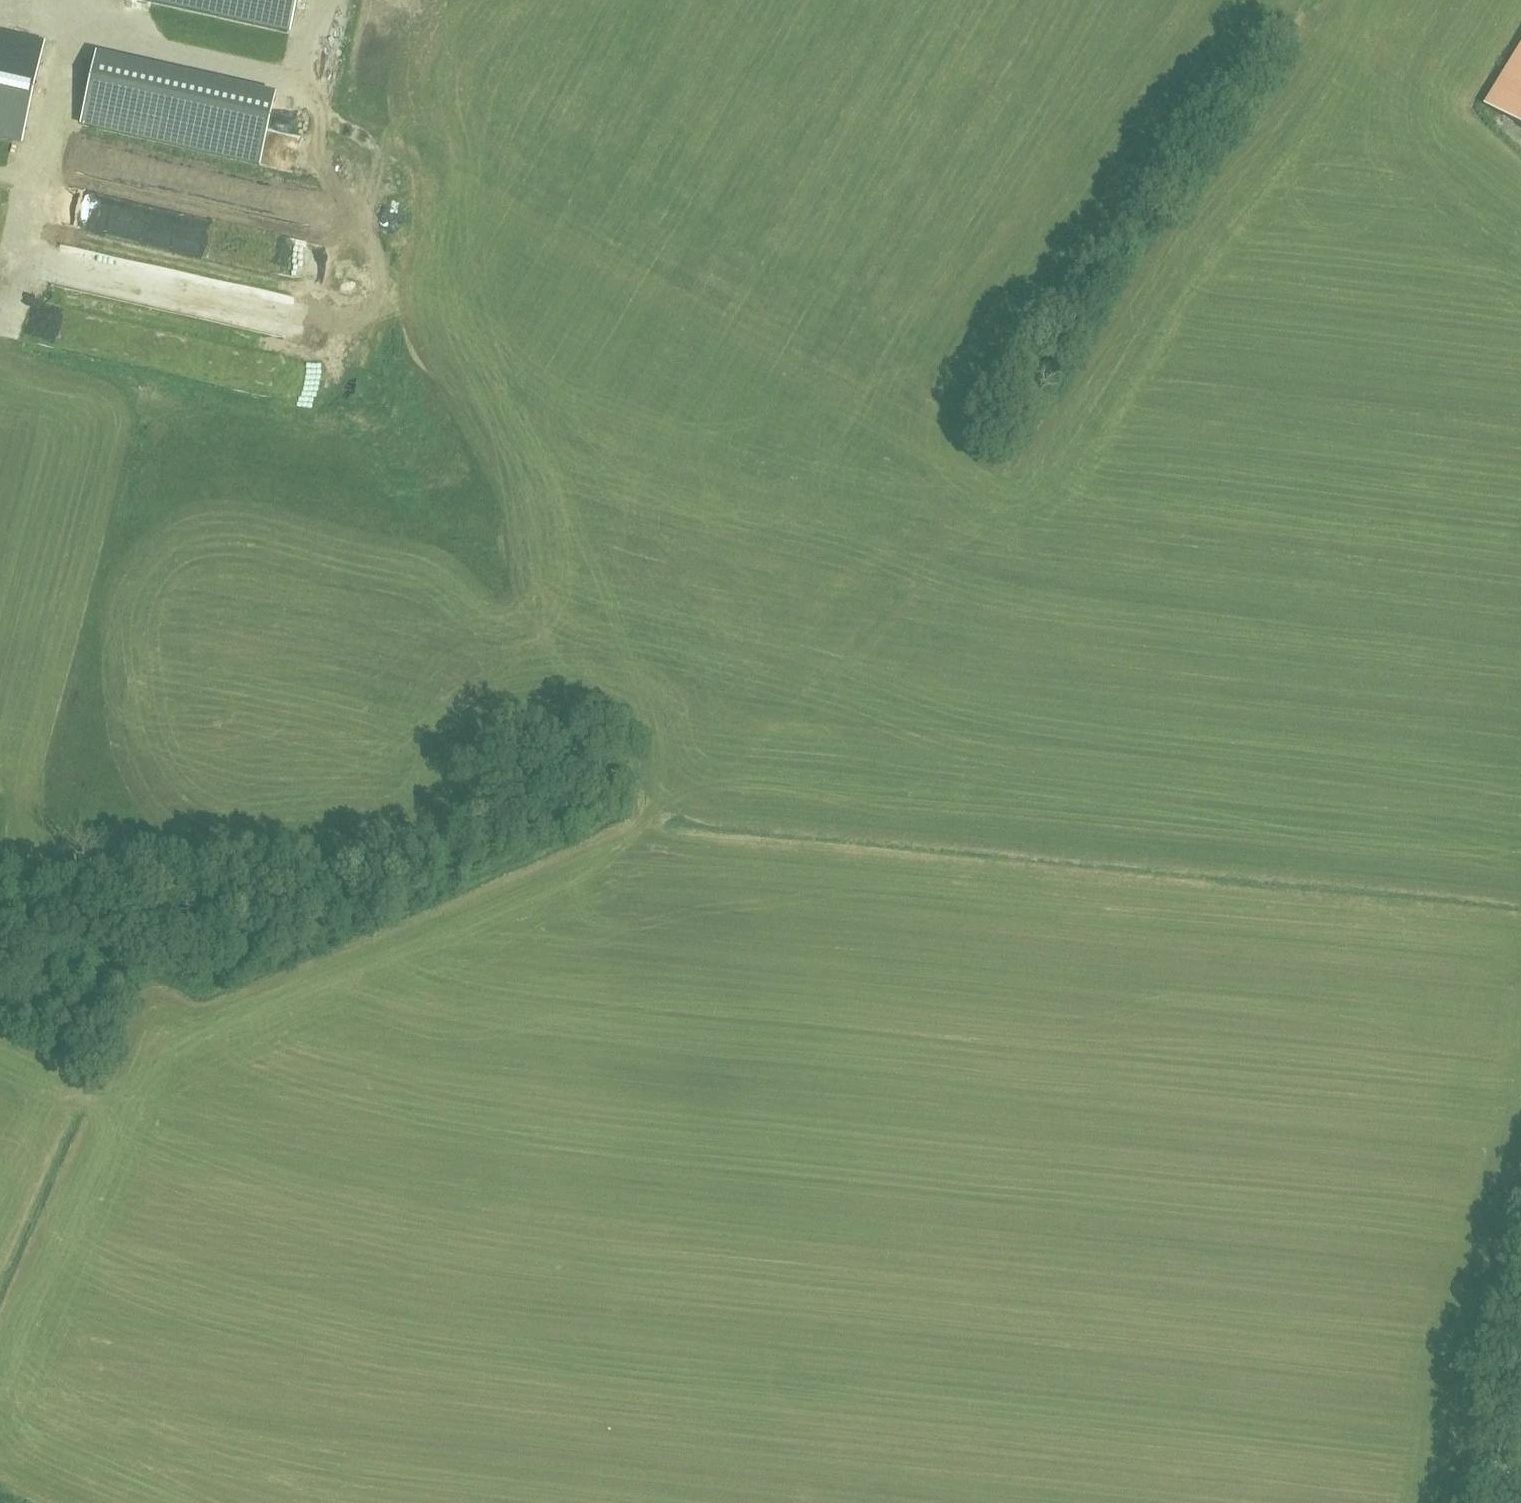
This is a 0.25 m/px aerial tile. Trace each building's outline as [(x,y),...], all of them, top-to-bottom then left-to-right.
[(292,33),(299,0),(144,0),(191,10),(292,33)] [(45,42),(0,32),(0,138),(23,143),(45,42)] [(1483,106),(1520,129),(1520,44),(1483,106)] [(215,312),(268,322),(266,333),(299,339),(306,298),(221,282),(215,312)]
